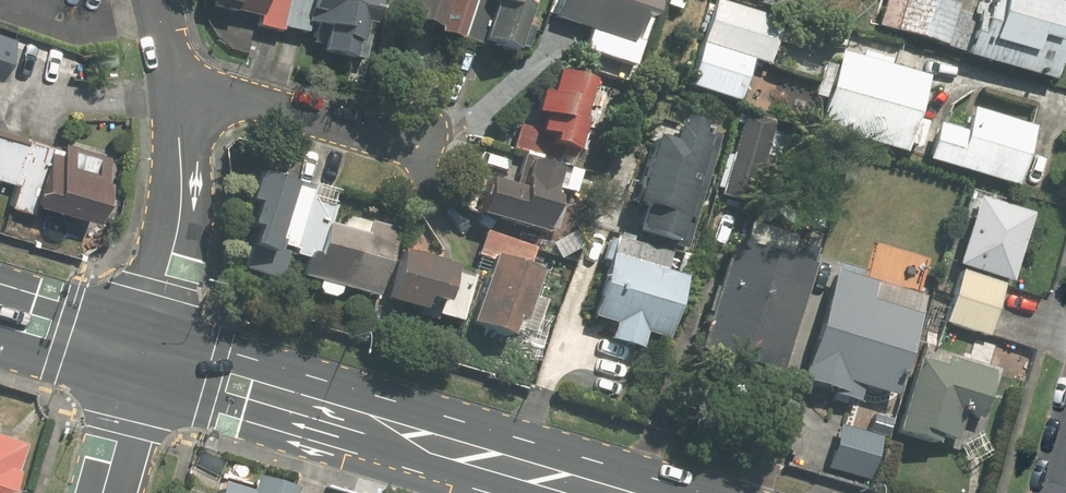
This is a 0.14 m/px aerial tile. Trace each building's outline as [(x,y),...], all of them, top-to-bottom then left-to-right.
[(214,4),(264,15),(262,24),(287,29),(293,0),(215,0),(214,4)] [(303,42),(357,54),(370,0),(313,0),(303,42)] [(409,24),(445,36),(457,0),(417,0),(409,24)] [(466,40),(505,53),(523,0),(479,0),(466,40)] [(550,18),(588,32),(582,50),(636,69),(643,48),(630,43),(640,14),(651,18),(657,0),(556,0),(550,18)] [(923,0),(886,0),(878,23),(947,47),(959,12),(923,0)] [(1025,0),(983,0),(964,54),(1048,83),(1065,33),(1065,14),(1025,0)] [(697,43),(700,44),(685,86),(737,104),(752,62),(765,67),(780,25),(712,1),(697,43)] [(0,81),(14,34),(0,30),(0,81)] [(926,85),(836,54),(812,123),(902,155),(926,85)] [(529,142),(570,154),(591,85),(550,73),(529,142)] [(953,169),(1019,188),(1036,128),(970,109),(963,133),(929,123),(920,157),(954,166),(953,169)] [(625,232),(686,249),(718,137),(656,120),(625,232)] [(107,158),(0,128),(0,200),(89,225),(107,158)] [(472,215),(504,224),(503,227),(541,237),(560,169),(522,159),(513,191),(481,182),(472,215)] [(314,281),(376,298),(394,233),(331,216),(338,192),(261,171),(237,261),(314,281)] [(1030,215),(971,198),(951,268),(1010,285),(1030,215)] [(640,352),(645,335),(660,339),(683,260),(606,238),(583,317),(607,324),(602,341),(640,352)] [(810,268),(726,244),(694,358),(778,381),(810,268)] [(465,271),(395,252),(381,304),(451,323),(465,271)] [(482,258),(463,325),(520,341),(538,273),(482,258)] [(955,275),(940,329),(985,341),(1000,288),(955,275)] [(830,278),(800,385),(889,410),(919,303),(830,278)] [(938,371),(911,364),(891,435),(949,452),(960,410),(982,416),(994,373),(942,358),(938,371)] [(0,435),(0,492),(10,492),(26,444),(0,435)] [(226,483),(223,492),(262,492),(226,483)]
